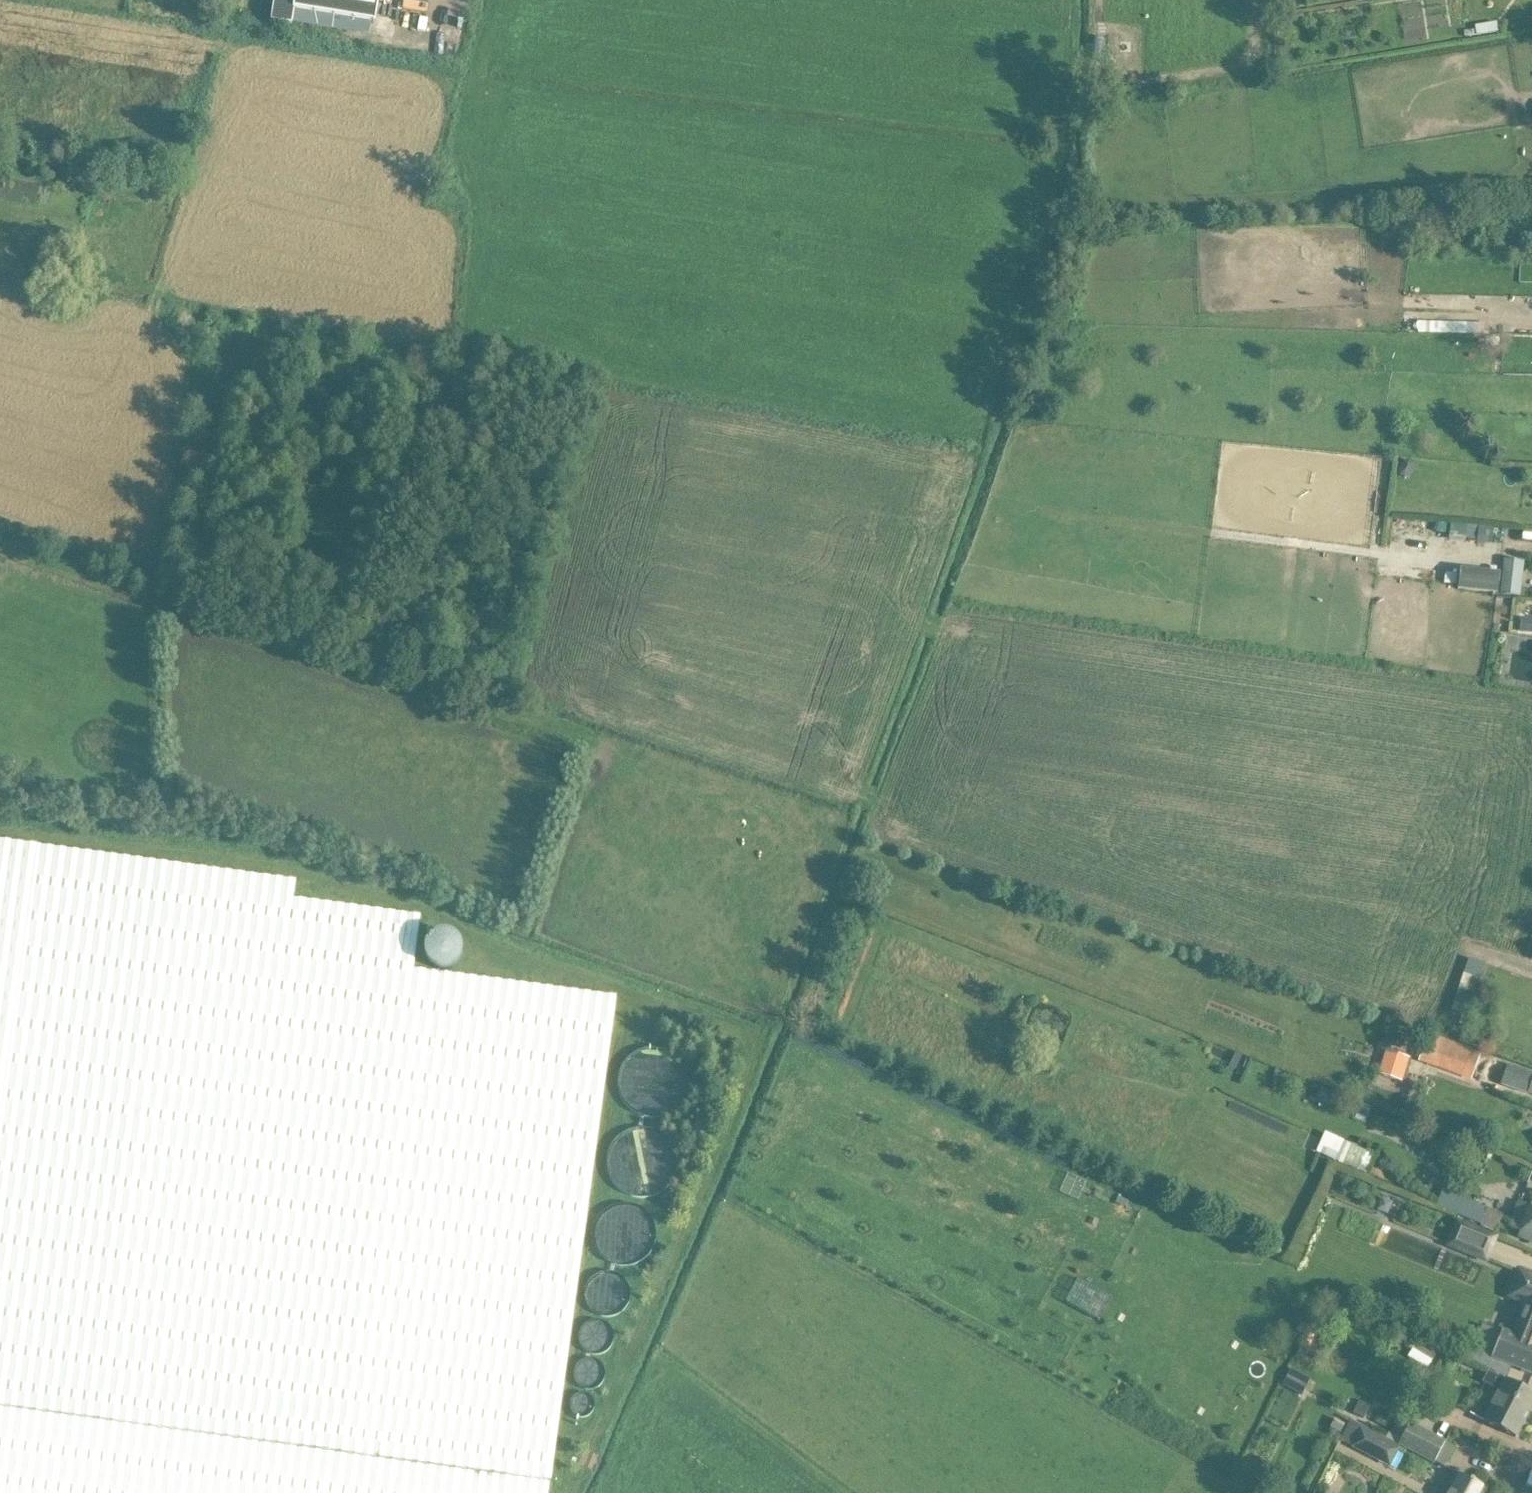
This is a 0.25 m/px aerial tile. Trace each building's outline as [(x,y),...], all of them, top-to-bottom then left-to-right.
[(292,25),(293,21),(370,33),(372,22),(375,23),(379,0),(275,0),(271,21),(292,25)] [(1496,22),(1475,26),(1477,35),(1498,32),(1496,22)] [(97,173),(94,185),(110,188),(112,176),(97,173)] [(1485,323),(1418,320),(1418,332),(1485,335),(1485,323)] [(1502,593),(1519,594),(1522,563),(1505,561),(1502,593)] [(1446,573),(1444,584),(1456,585),(1457,574),(1446,573)] [(1531,633),(1531,620),(1521,619),(1520,632),(1531,633)] [(1511,648),(1510,672),(1531,674),(1531,649),(1511,648)] [(551,1480),(616,999),(611,998),(414,971),(421,918),(416,917),(293,900),(296,882),(292,882),(0,841),(0,1492),(550,1492),(551,1480)] [(1452,1011),(1467,1016),(1485,964),(1474,960),(1470,972),(1466,970),(1452,1011)] [(1472,1080),(1479,1058),(1481,1052),(1428,1034),(1418,1062),(1472,1080)] [(1379,1074),(1401,1081),(1408,1059),(1386,1052),(1379,1074)] [(1501,1084),(1523,1092),(1529,1073),(1507,1065),(1501,1084)] [(1316,1152),(1357,1172),(1358,1169),(1365,1173),(1375,1152),(1367,1149),(1366,1152),(1325,1133),(1316,1152)] [(653,1159),(658,1138),(642,1135),(636,1159),(630,1158),(625,1180),(647,1185),(653,1160),(653,1159)] [(1469,1144),(1465,1155),(1477,1160),(1482,1149),(1469,1144)] [(1437,1205),(1496,1232),(1503,1217),(1444,1190),(1437,1205)] [(1520,1231),(1518,1236),(1531,1242),(1531,1201),(1529,1207),(1520,1203),(1511,1227),(1520,1231)] [(609,1224),(602,1245),(639,1257),(654,1216),(623,1205),(616,1226),(609,1224)] [(1456,1224),(1448,1247),(1485,1260),(1493,1237),(1456,1224)] [(1519,1272),(1518,1275),(1528,1279),(1520,1301),(1526,1303),(1513,1335),(1502,1330),(1491,1358),(1531,1375),(1531,1277),(1519,1272)] [(608,1282),(600,1281),(600,1282),(592,1281),(590,1296),(606,1298),(608,1282)] [(1291,1369),(1282,1385),(1289,1389),(1301,1396),(1310,1380),(1298,1373),(1291,1369)] [(1484,1421),(1515,1437),(1531,1405),(1531,1393),(1506,1379),(1505,1380),(1489,1371),(1483,1382),(1500,1391),(1484,1421)] [(1359,1402),(1354,1413),(1364,1417),(1369,1406),(1359,1402)] [(1341,1441),(1390,1466),(1400,1446),(1352,1421),(1341,1441)] [(1399,1443),(1435,1462),(1444,1466),(1454,1447),(1410,1424),(1399,1443)] [(1443,1492),(1484,1492),(1486,1489),(1455,1472),(1443,1492)]
